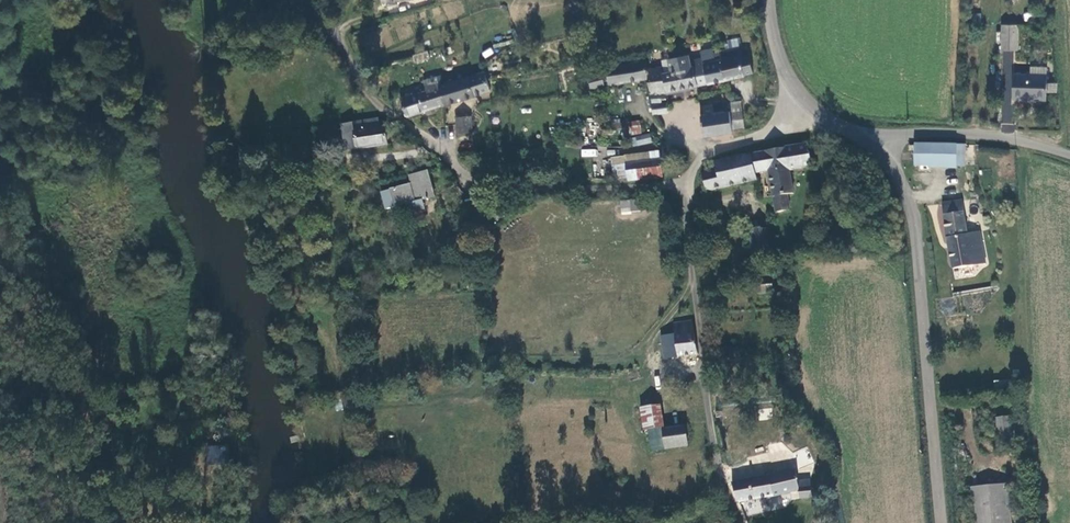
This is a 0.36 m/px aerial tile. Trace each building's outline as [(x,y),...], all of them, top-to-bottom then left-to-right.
[(978,11),(967,12),(967,23),(979,22),(978,11)] [(1012,46),(1012,21),(997,21),(996,46),(1012,46)] [(709,55),(698,57),(697,53),(676,57),(678,69),(671,70),(670,65),(656,66),(655,59),(615,65),(618,83),(656,77),(658,92),(752,76),(746,39),(735,40),(736,49),(727,51),(728,59),(725,59),(711,62),(709,55)] [(708,49),(709,55),(711,62),(725,59),(722,46),(708,49)] [(1030,68),(1015,69),(1016,93),(1048,91),(1047,83),(1058,82),(1058,73),(1047,74),(1046,59),(1030,60),(1030,68)] [(499,91),(494,71),(478,76),(484,95),(499,91)] [(611,83),(609,71),(597,72),(599,85),(611,83)] [(416,116),(454,105),(448,85),(445,76),(431,80),(434,89),(426,92),(413,96),(410,97),(416,116)] [(454,105),(484,95),(478,76),(448,85),(454,105)] [(747,110),(746,100),(737,102),(738,109),(738,112),(747,110)] [(681,101),(660,104),(662,113),(682,110),(681,101)] [(700,105),(702,114),(714,112),(712,103),(700,105)] [(738,109),(707,114),(708,126),(739,121),(739,119),(738,112),(738,109)] [(748,118),(747,110),(738,112),(739,119),(748,118)] [(466,117),(467,132),(483,132),(480,116),(466,117)] [(649,118),(633,120),(634,133),(650,132),(649,118)] [(748,118),(739,119),(739,121),(740,128),(750,127),(748,118)] [(389,121),(353,125),(356,149),(398,144),(396,127),(390,128),(389,121)] [(710,134),(740,129),(740,128),(739,121),(708,126),(710,134)] [(655,132),(638,137),(640,145),(657,141),(655,132)] [(963,169),(963,166),(971,166),(971,146),(963,145),(922,145),(921,166),(935,166),(935,168),(963,169)] [(782,212),(798,209),(795,194),(801,193),(797,170),(817,166),(813,146),(771,152),(775,170),(782,212)] [(581,149),(581,157),(597,157),(596,148),(581,149)] [(760,173),(775,170),(771,152),(757,154),(760,173)] [(760,173),(757,154),(719,161),(720,169),(707,171),(711,188),(761,179),(760,173)] [(665,158),(632,161),(633,163),(634,176),(635,179),(668,175),(665,158)] [(633,163),(619,164),(621,178),(634,176),(633,163)] [(322,173),(322,164),(301,166),(302,175),(322,173)] [(445,197),(440,171),(422,175),(424,183),(402,188),(406,205),(422,202),(445,197)] [(503,208),(497,190),(488,191),(494,210),(503,208)] [(520,208),(518,196),(505,198),(506,210),(520,208)] [(620,200),(621,211),(647,209),(646,199),(620,200)] [(973,265),(981,264),(978,235),(971,236),(971,234),(967,201),(946,203),(954,273),(974,271),(973,265)] [(981,232),(971,234),(971,236),(978,235),(981,264),(985,264),(981,232)] [(761,292),(772,290),(771,283),(760,285),(761,292)] [(664,358),(696,353),(691,321),(673,324),(675,335),(661,337),(664,358)] [(336,411),(343,410),(342,400),(334,401),(336,411)] [(647,406),(648,416),(668,413),(667,404),(647,406)] [(771,407),(758,409),(759,420),(773,418),(771,407)] [(650,431),(670,428),(668,413),(648,416),(650,431)] [(1015,442),(1011,415),(997,417),(1000,444),(1015,442)] [(694,425),(670,428),(673,447),(696,444),(694,425)] [(227,447),(208,445),(207,462),(225,464),(227,447)] [(803,491),(804,498),(813,496),(812,487),(802,488),(799,472),(770,477),(768,465),(747,469),(750,481),(738,484),(743,503),(803,491)] [(1007,484),(972,488),(976,522),(1012,522),(1007,484)]
